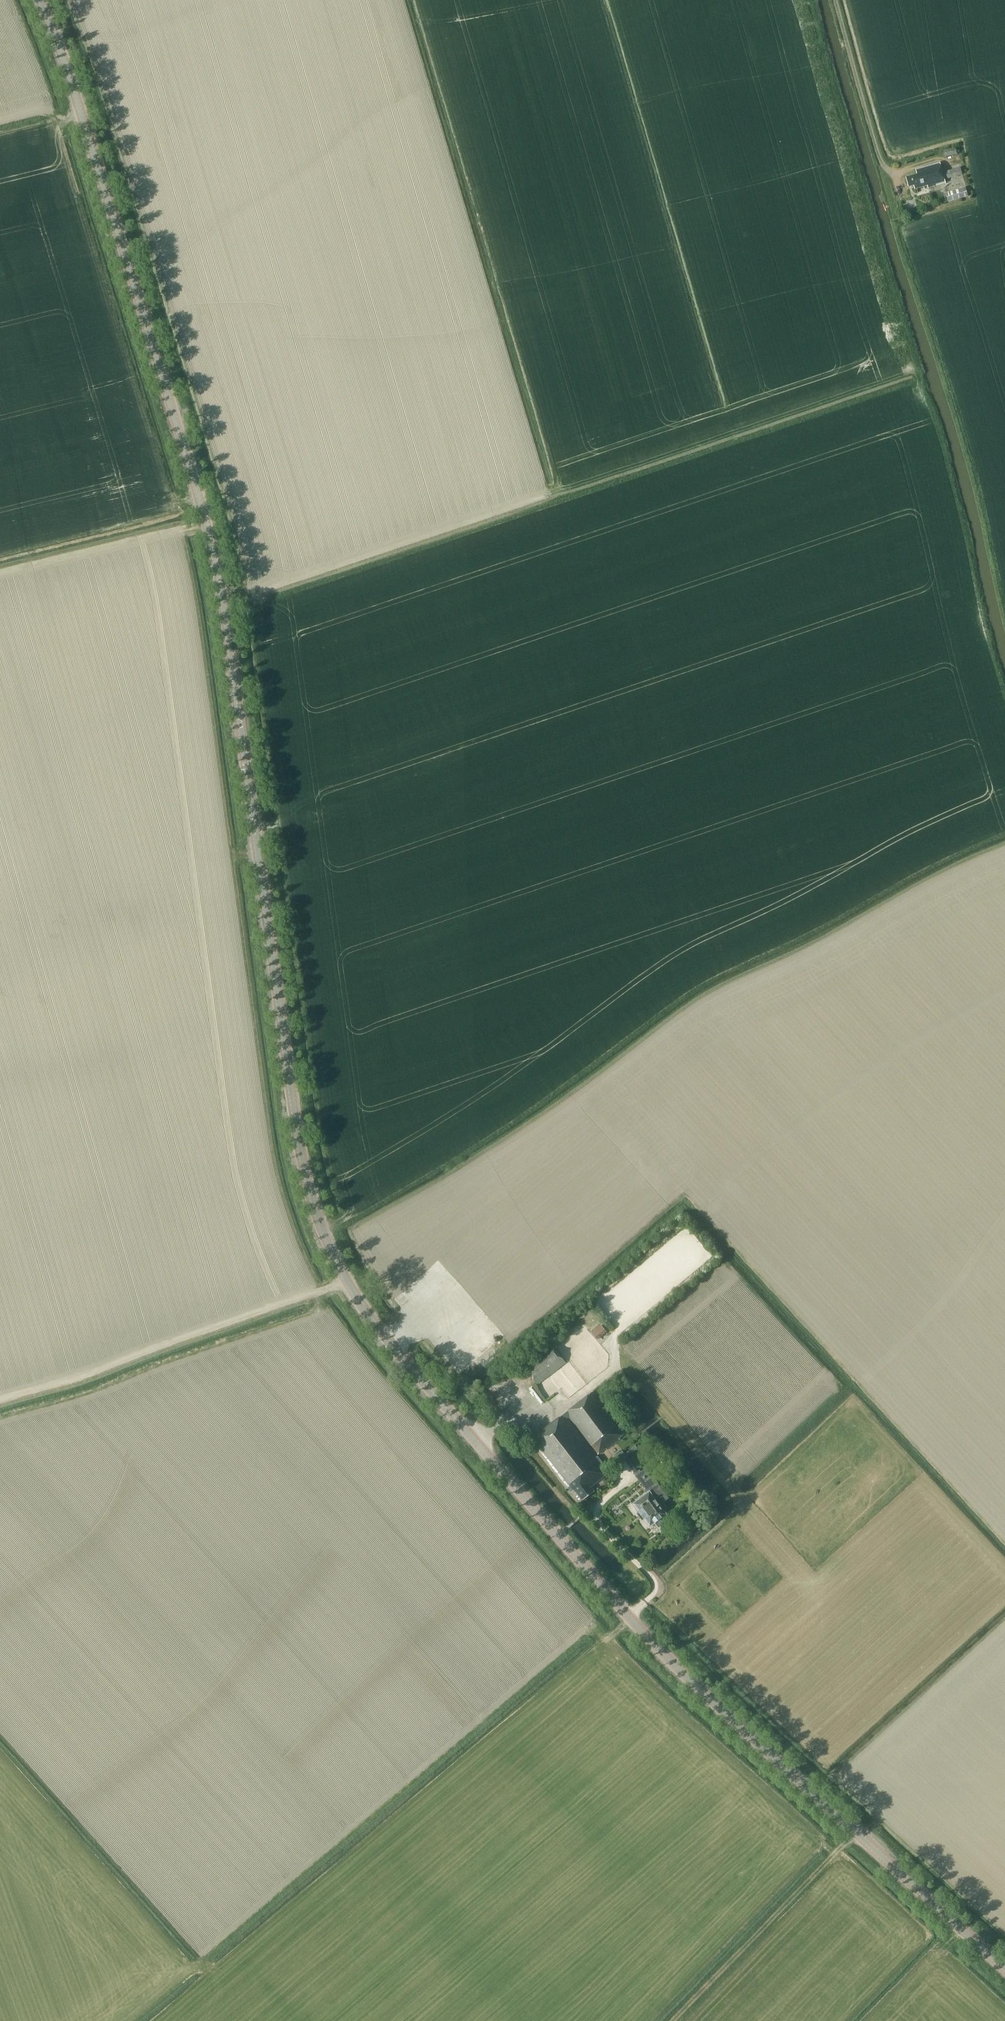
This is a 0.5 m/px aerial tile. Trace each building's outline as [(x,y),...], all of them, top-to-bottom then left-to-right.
[(957,154),(955,148),(944,151),(945,157),(957,154)] [(943,172),(940,162),(916,169),(917,175),(906,178),(908,187),(913,185),(914,189),(927,185),(928,188),(946,183),(944,178),(943,172)] [(962,174),(960,167),(943,172),(944,178),(946,178),(947,179),(962,174)] [(968,196),(965,187),(945,193),(948,202),(968,196)] [(566,1364),(549,1342),(521,1363),(537,1385),(566,1364)] [(624,1435),(592,1393),(531,1440),(570,1493),(573,1491),(582,1502),(594,1492),(591,1487),(610,1473),(607,1469),(622,1457),(649,1493),(633,1506),(649,1527),(654,1524),(658,1530),(666,1523),(662,1518),(666,1514),(663,1510),(667,1508),(664,1503),(669,1499),(646,1469),(641,1473),(639,1471),(637,1472),(622,1452),(604,1466),(568,1418),(570,1417),(598,1454),(605,1449),(607,1452),(620,1442),(618,1440),(624,1435)]
